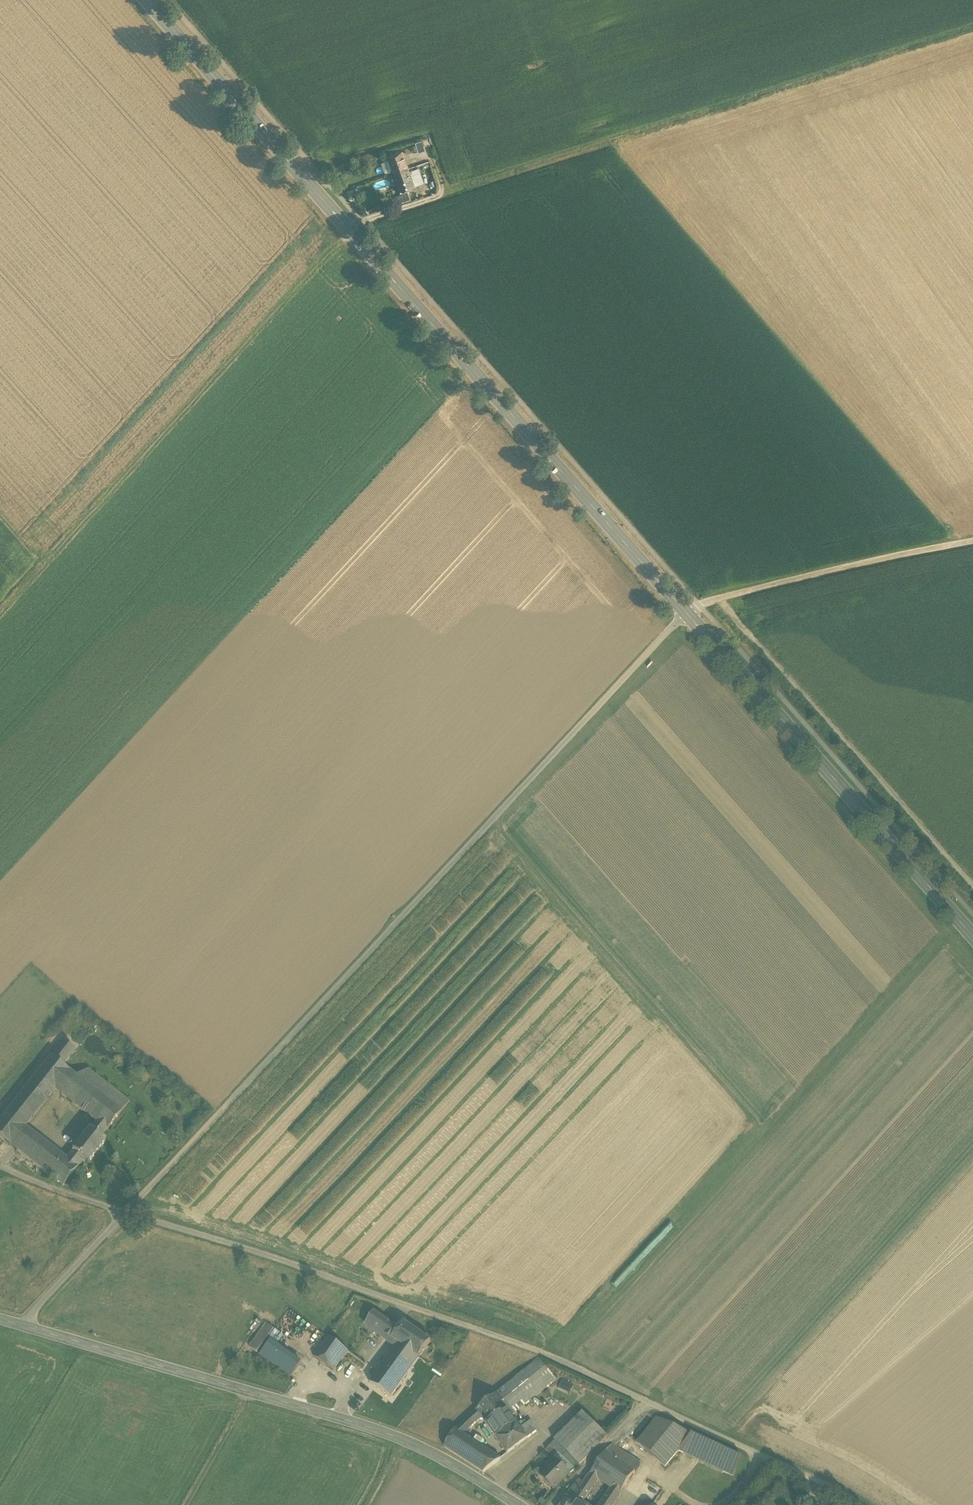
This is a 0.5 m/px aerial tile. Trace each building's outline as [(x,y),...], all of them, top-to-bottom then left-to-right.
[(404,147),(406,152),(418,148),(416,143),(404,147)] [(402,150),(387,155),(393,173),(408,167),(402,150)] [(419,164),(408,167),(413,183),(424,179),(419,164)] [(408,167),(393,173),(399,190),(414,185),(413,183),(408,167)] [(63,1040),(50,1057),(62,1067),(75,1050),(63,1040)] [(0,1120),(0,1139),(10,1147),(25,1128),(24,1128),(54,1090),(59,1095),(74,1076),(62,1067),(50,1057),(0,1120)] [(128,1103),(87,1070),(79,1080),(121,1113),(128,1103)] [(79,1080),(74,1076),(59,1095),(88,1117),(94,1122),(90,1128),(88,1130),(100,1139),(121,1113),(79,1080)] [(88,1117),(84,1122),(90,1128),(94,1122),(88,1117)] [(25,1128),(10,1147),(16,1152),(31,1133),(25,1128)] [(100,1139),(88,1130),(71,1152),(82,1161),(87,1165),(105,1143),(100,1139)] [(65,1160),(31,1133),(16,1152),(61,1188),(82,1161),(71,1152),(65,1160)] [(399,1329),(373,1311),(373,1312),(366,1322),(375,1328),(375,1327),(391,1339),(399,1329)] [(431,1340),(404,1322),(399,1329),(391,1339),(398,1344),(418,1358),(426,1347),(431,1340)] [(268,1324),(250,1347),(257,1352),(274,1329),(268,1324)] [(348,1350),(329,1336),(314,1356),(334,1370),(348,1350)] [(301,1362),(271,1340),(260,1354),(291,1376),(301,1362)] [(376,1373),(369,1383),(389,1397),(396,1387),(396,1388),(418,1358),(398,1344),(386,1360),(382,1366),(376,1373)] [(386,1360),(381,1357),(377,1362),(382,1366),(386,1360)] [(539,1360),(497,1394),(497,1393),(495,1394),(503,1405),(511,1417),(555,1380),(539,1360)] [(377,1362),(371,1370),(376,1373),(382,1366),(377,1362)] [(562,1380),(558,1388),(569,1393),(572,1385),(562,1380)] [(495,1394),(476,1411),(481,1418),(482,1420),(503,1405),(495,1394)] [(503,1405),(482,1420),(495,1438),(516,1424),(511,1417),(503,1405)] [(501,1459),(463,1435),(481,1418),(476,1411),(455,1430),(444,1448),(483,1473),(501,1459)] [(582,1413),(554,1442),(562,1450),(558,1454),(575,1470),(607,1437),(582,1413)] [(692,1435),(656,1418),(637,1444),(665,1467),(692,1435)] [(530,1421),(520,1429),(527,1439),(537,1431),(530,1421)] [(516,1424),(495,1438),(507,1454),(527,1439),(520,1429),(516,1424)] [(562,1450),(554,1442),(545,1450),(553,1459),(558,1454),(562,1450)] [(640,1465),(612,1445),(605,1453),(635,1472),(640,1465)] [(635,1472),(605,1453),(590,1475),(598,1480),(611,1489),(620,1495),(635,1472)] [(570,1475),(555,1460),(542,1474),(548,1480),(545,1482),(554,1491),(570,1475)] [(573,1501),(578,1504),(582,1504),(598,1480),(590,1475),(584,1484),(573,1501)] [(579,1481),(566,1497),(573,1501),(584,1484),(579,1481)] [(620,1495),(611,1489),(608,1493),(617,1499),(620,1495)] [(603,1501),(609,1504),(613,1504),(617,1499),(608,1493),(603,1501)] [(566,1497),(561,1504),(578,1504),(573,1501),(566,1497)]
